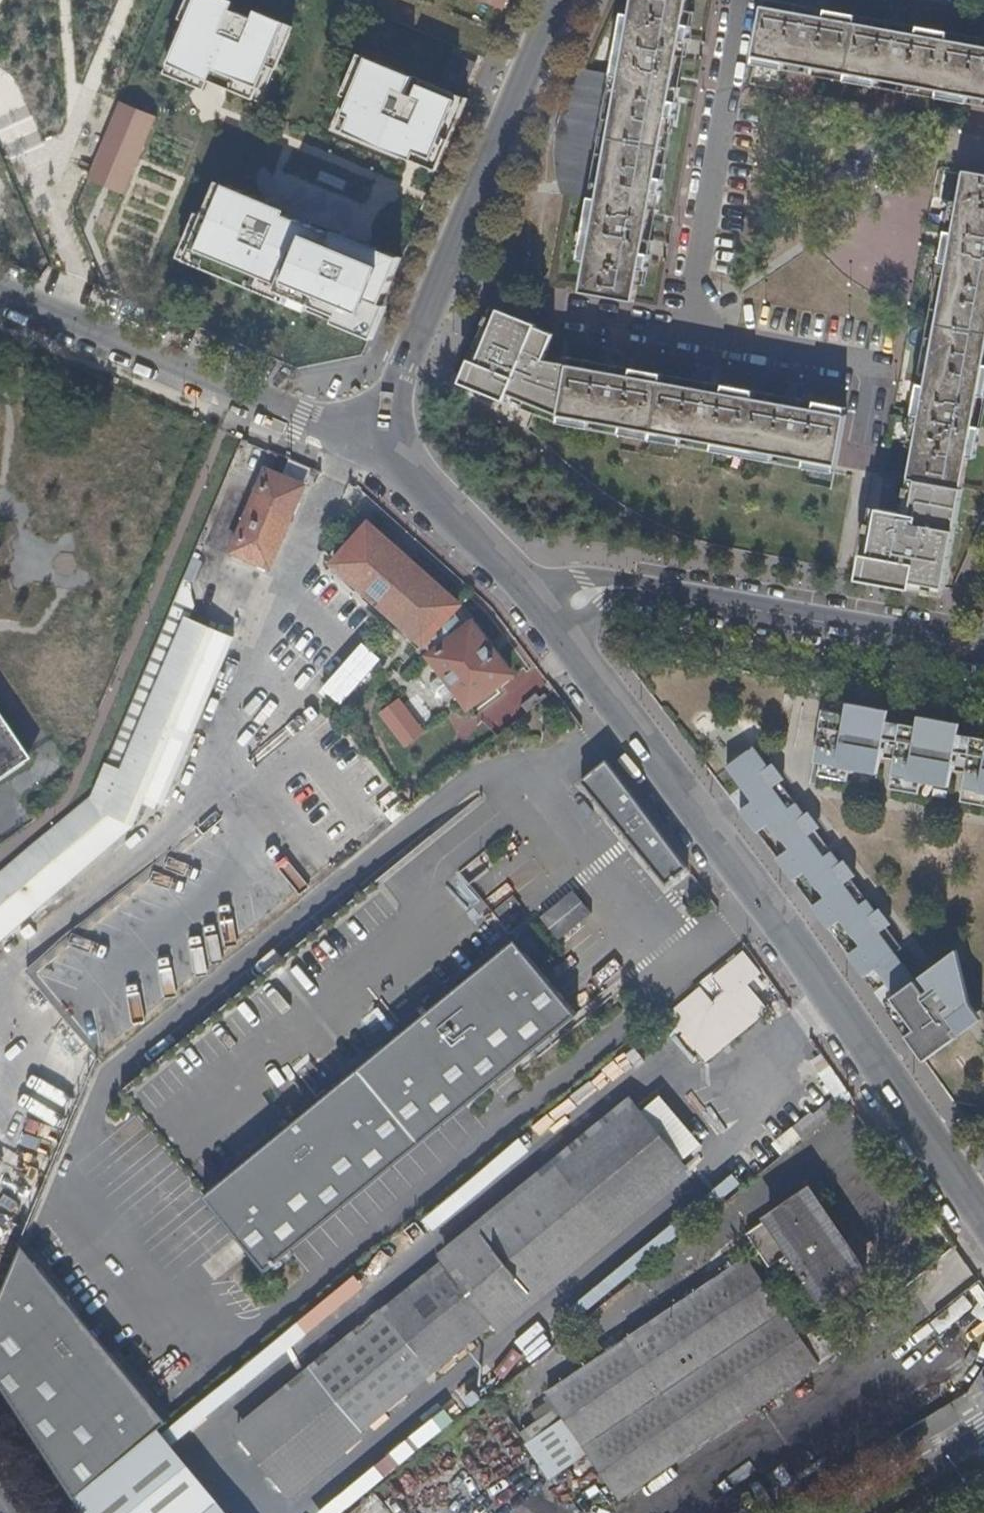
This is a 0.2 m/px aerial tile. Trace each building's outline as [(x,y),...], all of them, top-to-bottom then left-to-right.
[(154,60),(250,104),(282,33),(209,0),(181,0),(154,60)] [(679,87),(696,0),(640,0),(633,37),(625,35),(614,74),(585,68),(574,87),(570,94),(567,102),(561,120),(558,133),(557,150),(558,169),(560,176),(563,190),(594,197),(582,257),(589,258),(583,290),(636,301),(662,180),(668,181),(670,169),(665,168),(675,119),(680,120),(685,96),(679,87)] [(755,56),(983,99),(983,48),(764,8),(755,56)] [(368,56),(336,126),(432,170),(464,100),(368,56)] [(116,195),(149,117),(113,102),(80,181),(116,195)] [(112,227),(147,240),(180,144),(145,132),(112,227)] [(920,481),(915,514),(882,508),(879,525),(884,526),(881,545),(876,544),(871,574),(904,580),(949,588),(983,390),(983,177),(967,174),(944,304),(913,480),(920,481)] [(212,176),(167,272),(347,355),(393,257),(329,228),(327,233),(302,222),(304,218),(212,176)] [(560,415),(561,416),(839,465),(848,417),(570,366),(550,362),(561,337),(505,313),(484,363),(477,360),(470,377),(560,415)] [(253,564),(287,483),(251,468),(217,549),(253,564)] [(339,566),(343,571),(431,647),(437,640),(444,646),(434,655),(472,704),(513,672),(474,621),(468,626),(457,616),(465,607),(381,531),(375,527),(339,566)] [(0,929),(5,933),(137,820),(147,796),(157,800),(160,795),(167,799),(223,667),(238,632),(196,615),(202,601),(197,584),(187,580),(166,630),(179,638),(108,807),(95,792),(90,804),(88,801),(0,874),(0,929)] [(365,643),(325,686),(344,703),(384,660),(365,643)] [(381,712),(407,748),(429,731),(403,696),(381,712)] [(815,774),(844,779),(846,767),(875,773),(887,709),(846,701),(844,712),(827,708),(815,774)] [(886,787),(915,793),(917,781),(947,786),(959,722),(917,714),(915,725),(899,722),(886,787)] [(24,761),(0,724),(0,777),(24,761)] [(983,806),(983,738),(970,735),(957,801),(983,806)] [(756,742),(729,762),(744,782),(731,791),(759,828),(771,819),(791,845),(778,854),(795,877),(808,867),(827,893),(815,902),(831,925),(843,916),(862,943),(849,951),(865,974),(878,965),(897,992),(884,1001),(925,1058),(956,1036),(954,1034),(978,1009),(937,966),(931,972),(936,977),(932,981),(897,945),(890,951),(886,946),(900,935),(782,776),(772,784),(761,770),(769,764),(765,758),(767,756),(756,742)] [(609,760),(582,781),(663,888),(690,868),(609,760)] [(120,1096),(196,1199),(257,1282),(289,1255),(284,1248),(460,1104),(465,1110),(574,1020),(511,938),(435,835),(120,1096)] [(745,987),(758,975),(743,958),(730,969),(728,966),(713,978),(726,994),(711,1007),(699,992),(668,1017),(704,1060),(764,1010),(745,987)] [(685,1167),(677,1157),(687,1149),(681,1143),(655,1110),(645,1118),(637,1108),(483,1236),(387,1316),(240,1437),(278,1484),(288,1495),(435,1374),(531,1294),(685,1167)] [(478,1177),(433,1218),(443,1229),(488,1187),(478,1177)] [(826,1294),(867,1266),(809,1183),(748,1226),(771,1260),(783,1252),(798,1273),(805,1268),(808,1271),(810,1270),(826,1294)] [(0,1296),(0,1381),(73,1494),(157,1423),(165,1415),(22,1244),(0,1296)] [(552,1410),(579,1450),(615,1502),(831,1355),(819,1338),(802,1350),(797,1342),(788,1330),(777,1314),(775,1310),(783,1304),(766,1279),(757,1285),(740,1260),(542,1396),(552,1410)] [(783,1309),(777,1314),(788,1330),(795,1326),(783,1309)] [(802,1350),(819,1338),(814,1330),(797,1342),(802,1350)] [(464,1406),(471,1415),(483,1405),(476,1397),(464,1406)] [(442,1421),(457,1418),(452,1399),(437,1403),(442,1421)] [(534,1441),(525,1429),(515,1436),(542,1475),(579,1450),(552,1410),(546,1415),(554,1427),(534,1441)] [(546,1415),(525,1429),(534,1441),(554,1427),(546,1415)] [(73,1494),(86,1512),(231,1512),(157,1423),(73,1494)] [(379,1498),(362,1512),(392,1512),(379,1498)]
